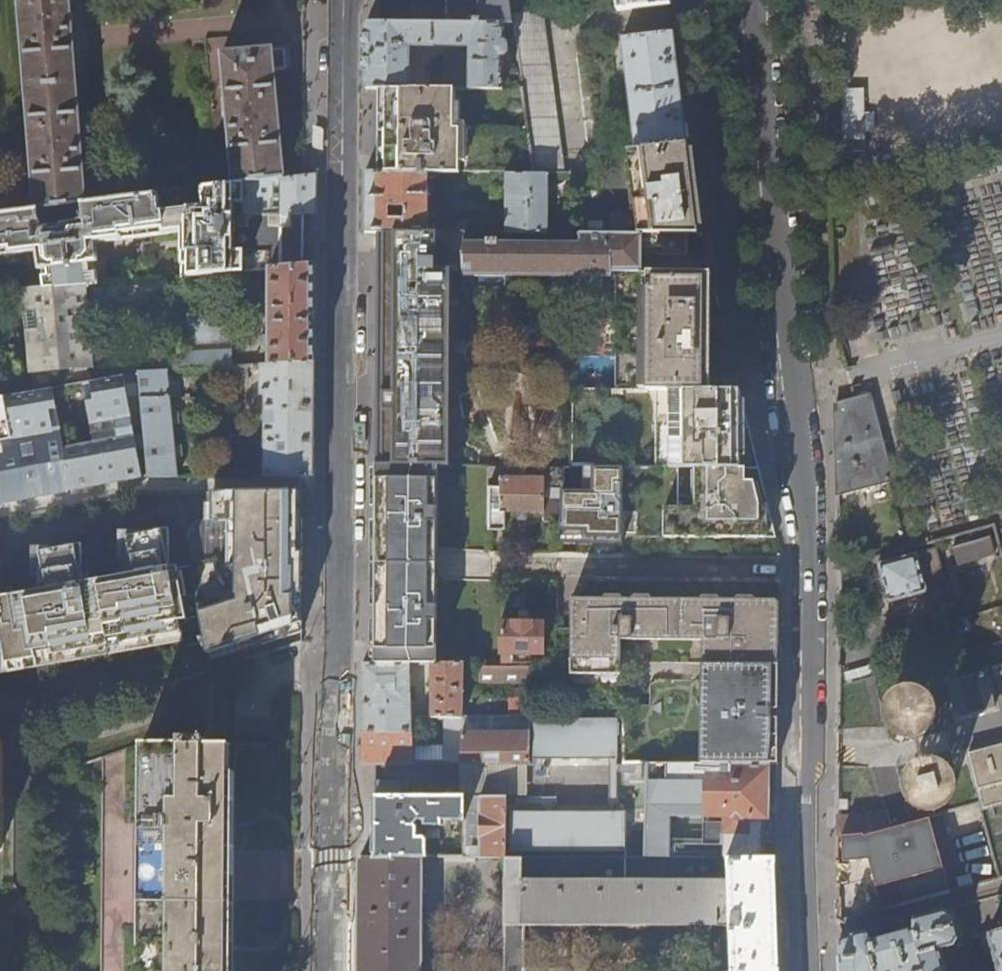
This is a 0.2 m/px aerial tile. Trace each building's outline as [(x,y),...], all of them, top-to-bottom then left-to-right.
[(87,204),(69,0),(20,0),(38,210),(42,210),(85,204),(87,204)] [(509,0),(447,0),(447,23),(501,23),(508,23),(509,21),(512,19),(511,11),(509,0)] [(616,11),(669,4),(669,0),(615,0),(616,11)] [(864,10),(871,0),(850,0),(864,10)] [(511,11),(512,19),(513,28),(521,88),(531,160),(562,159),(542,12),(511,11)] [(501,23),(447,23),(379,22),(366,22),(366,44),(366,88),(379,88),(409,88),(410,46),(469,46),(468,88),(501,89),(501,56),(504,56),(505,55),(507,53),(507,52),(507,44),(507,42),(504,40),(501,40),(501,23)] [(620,38),(634,150),(687,144),(682,108),(673,31),(620,38)] [(244,183),(284,178),(274,72),(286,71),(285,50),(223,55),(236,185),(244,183)] [(521,88),(501,89),(468,88),(409,88),(379,88),(379,137),(378,162),(378,173),(428,173),(437,173),(532,174),(531,160),(521,88)] [(687,144),(634,150),(622,152),(632,233),(640,233),(659,233),(689,233),(698,233),(692,189),(687,144)] [(562,159),(531,160),(532,174),(548,175),(564,175),(562,159)] [(427,231),(428,173),(378,173),(365,172),(365,192),(365,231),(389,231),(427,231)] [(548,175),(532,174),(437,173),(437,232),(464,232),(548,232),(548,175)] [(244,183),(245,271),(271,268),(303,265),(303,223),(303,216),(316,215),(316,175),(303,176),(284,178),(244,183)] [(244,183),(236,185),(204,189),(206,206),(163,211),(160,194),(87,204),(85,204),(87,221),(44,226),(42,210),(38,210),(0,215),(0,256),(44,250),(46,266),(48,266),(50,288),(102,283),(98,260),(100,260),(98,242),(185,232),(185,276),(245,271),(244,183)] [(640,233),(632,233),(580,232),(581,245),(498,245),(498,241),(488,241),(488,245),(464,245),(464,232),(437,232),(427,231),(389,231),(389,243),(388,381),(387,456),(387,464),(437,465),(448,465),(448,274),(449,274),(449,270),(463,271),(463,275),(610,276),(610,273),(615,273),(615,272),(640,272),(640,233)] [(689,233),(659,233),(659,256),(688,256),(688,249),(689,233)] [(315,264),(303,265),(271,268),(270,294),(261,294),(261,314),(270,315),(270,335),(262,335),(262,346),(269,351),(269,365),(315,362),(315,329),(315,264)] [(645,391),(654,390),(739,389),(723,323),(714,286),(710,287),(711,272),(645,272),(645,391)] [(169,277),(102,283),(50,288),(29,290),(37,386),(90,377),(90,368),(94,367),(90,308),(170,302),(169,277)] [(189,315),(190,342),(230,340),(228,313),(189,315)] [(225,367),(231,367),(230,351),(154,355),(155,371),(171,370),(225,367)] [(315,401),(315,362),(269,365),(261,365),(261,395),(265,395),(266,476),(314,476),(315,401)] [(139,372),(152,371),(152,363),(139,364),(139,371),(139,372)] [(246,366),(231,367),(225,367),(226,382),(247,381),(246,366)] [(174,412),(171,370),(155,371),(152,371),(139,372),(145,430),(148,472),(149,476),(157,476),(180,476),(178,455),(184,455),(183,443),(177,444),(175,423),(181,422),(180,411),(174,412)] [(139,371),(83,381),(91,425),(116,420),(119,434),(94,439),(64,444),(71,486),(143,473),(135,432),(145,430),(139,372),(139,371)] [(9,395),(33,391),(31,379),(7,382),(9,395)] [(9,395),(7,396),(14,437),(61,428),(54,387),(33,391),(9,395)] [(739,389),(654,390),(654,467),(758,468),(750,432),(739,389)] [(835,413),(837,494),(888,479),(879,442),(881,442),(868,394),(855,398),(845,401),(834,404),(834,406),(835,413)] [(71,486),(64,444),(61,428),(14,437),(7,396),(0,397),(0,501),(2,500),(2,499),(71,486)] [(116,420),(91,425),(94,439),(119,434),(116,420)] [(437,465),(387,464),(377,464),(377,517),(376,566),(376,615),(376,651),(375,664),(411,664),(432,664),(436,664),(437,581),(436,567),(436,551),(437,465)] [(520,478),(520,473),(520,466),(491,466),(491,477),(500,477),(500,486),(491,486),(491,530),(505,530),(505,513),(545,513),(545,490),(545,478),(520,478)] [(549,483),(561,483),(561,467),(545,466),(545,474),(549,474),(549,483)] [(621,532),(621,468),(588,467),(588,491),(562,491),(562,521),(562,522),(562,542),(621,542),(621,532)] [(758,468),(654,467),(621,468),(621,532),(628,532),(635,532),(635,537),(638,537),(663,537),(670,537),(688,537),(696,537),(724,538),(731,538),(738,538),(775,538),(758,468)] [(548,490),(545,490),(545,513),(545,521),(562,521),(562,491),(561,489),(548,489),(548,490)] [(301,634),(302,633),(302,623),(302,596),(302,529),(302,520),(302,505),(302,491),(213,490),(213,504),(213,518),(238,519),(237,554),(192,561),(179,564),(169,565),(169,528),(154,527),(153,531),(129,530),(128,569),(129,569),(129,571),(129,574),(83,581),(84,542),(67,542),(67,545),(42,545),(41,582),(43,582),(43,585),(43,587),(0,594),(0,628),(1,628),(3,636),(8,660),(37,656),(36,652),(50,649),(51,653),(110,644),(109,639),(122,637),(123,641),(181,632),(187,671),(301,634)] [(953,548),(957,564),(996,554),(992,538),(953,548)] [(877,563),(887,602),(926,592),(918,562),(938,557),(935,545),(915,550),(916,553),(877,563)] [(839,568),(839,583),(857,578),(853,564),(839,568)] [(960,572),(962,584),(990,576),(987,565),(960,572)] [(778,638),(778,620),(760,600),(648,599),(643,599),(637,599),(570,599),(570,628),(570,674),(617,676),(619,641),(701,641),(701,664),(778,663),(778,638)] [(503,623),(503,652),(544,652),(544,623),(503,623)] [(731,763),(765,763),(777,763),(777,713),(778,663),(701,664),(699,763),(715,763),(731,763)] [(362,729),(411,730),(411,664),(375,664),(363,664),(362,709),(362,729)] [(463,719),(463,718),(465,664),(436,664),(432,664),(431,719),(443,719),(463,719)] [(482,680),(528,681),(528,664),(503,664),(482,664),(482,680)] [(952,680),(961,716),(997,707),(988,671),(952,680)] [(918,735),(927,731),(933,724),(937,714),(936,705),(932,696),(925,690),(916,687),(906,687),(897,691),(891,698),(888,707),(888,717),(893,726),(900,732),(909,735),(918,735)] [(616,716),(530,715),(530,754),(615,755),(616,716)] [(463,719),(462,763),(525,763),(527,763),(527,718),(463,718),(463,719)] [(463,719),(443,719),(443,744),(412,744),(414,762),(462,763),(463,719)] [(411,730),(362,729),(362,759),(362,762),(375,762),(414,762),(412,744),(411,730)] [(232,900),(233,874),(233,850),(234,747),(204,746),(204,740),(181,740),(180,746),(142,745),(140,970),(232,970),(232,900)] [(142,745),(141,744),(104,756),(102,970),(140,970),(142,745)] [(983,809),(1001,804),(1001,745),(970,753),(983,809)] [(936,807),(945,803),(952,796),(956,787),(955,777),(951,768),(944,761),(935,758),(925,758),(916,762),(910,769),(906,778),(906,788),(910,797),(917,804),(927,807),(936,807)] [(525,763),(462,763),(462,797),(506,798),(524,798),(525,763)] [(699,817),(699,763),(646,763),(646,858),(669,858),(670,817),(699,817)] [(699,763),(699,817),(724,817),(724,858),(726,858),(764,858),(764,818),(765,818),(765,800),(765,771),(764,771),(765,763),(731,763),(730,782),(715,782),(715,763),(699,763)] [(397,797),(397,781),(375,780),(374,796),(397,797)] [(469,857),(504,858),(507,858),(506,798),(462,797),(397,797),(374,796),(374,849),(374,858),(393,860),(393,856),(419,856),(427,857),(427,826),(446,826),(446,821),(464,821),(464,848),(469,848),(469,857)] [(624,812),(511,810),(510,848),(623,851),(624,812)] [(894,826),(889,810),(870,815),(836,816),(836,833),(841,833),(874,832),(894,826)] [(986,819),(998,868),(1001,867),(1001,815),(986,819)] [(950,893),(929,817),(913,821),(894,826),(874,832),(841,833),(843,859),(868,859),(883,912),(950,893)] [(419,856),(393,856),(393,860),(374,858),(361,857),(360,941),(360,970),(418,970),(419,856)] [(726,858),(727,881),(678,881),(679,858),(669,858),(646,858),(619,858),(619,880),(562,880),(562,858),(507,858),(504,858),(505,970),(584,970),(580,969),(578,969),(524,968),(524,925),(729,928),(730,970),(780,970),(775,858),(764,858),(726,858)] [(867,932),(841,938),(839,941),(840,970),(947,970),(941,950),(955,946),(958,939),(951,914),(945,910),(913,919),(913,928),(872,941),(867,932)] [(990,933),(989,935),(998,970),(1001,970),(1001,930),(990,933)]
